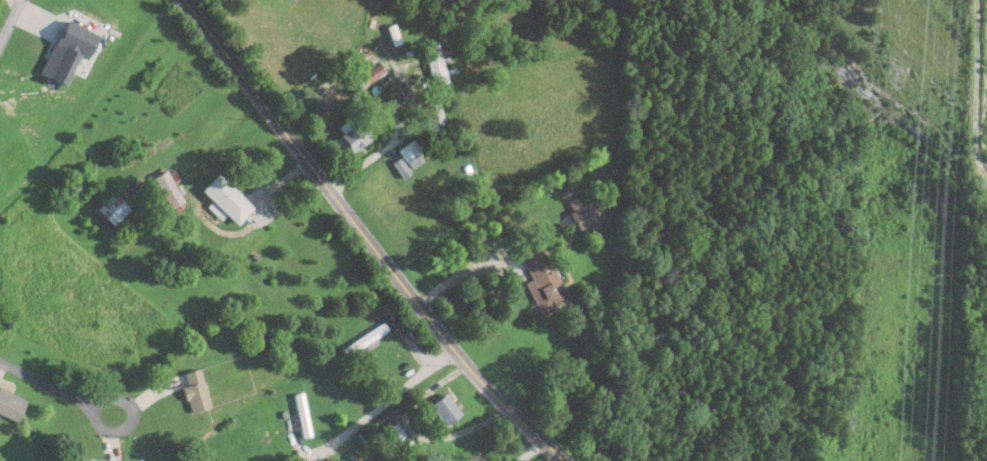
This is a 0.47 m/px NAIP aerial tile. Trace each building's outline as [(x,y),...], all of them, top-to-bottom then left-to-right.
[(446,83),(435,43),(419,48),(431,87),(446,83)] [(344,71),(355,92),(382,77),(368,52),(352,60),(355,65),(344,71)] [(420,107),(427,131),(444,126),(437,102),(420,107)] [(374,133),(364,118),(333,141),(343,155),(374,133)] [(395,149),(402,161),(418,151),(411,139),(395,149)] [(407,172),(397,158),(390,163),(400,177),(407,172)] [(166,209),(180,202),(165,169),(151,176),(166,209)] [(249,206),(214,172),(197,189),(232,224),(249,206)] [(91,208),(108,226),(125,209),(108,192),(91,208)] [(581,204),(578,196),(565,202),(577,231),(603,220),(594,198),(581,204)] [(520,253),(532,280),(525,283),(538,312),(567,299),(543,244),(520,253)] [(340,351),(346,359),(387,329),(381,321),(340,351)] [(178,387),(187,413),(209,405),(196,368),(181,373),(186,385),(178,387)] [(14,421),(23,399),(0,390),(0,415),(14,421)] [(292,394),(301,437),(311,435),(303,392),(292,394)] [(456,415),(444,392),(426,402),(438,425),(456,415)] [(403,437),(393,423),(379,432),(389,446),(403,437)]
